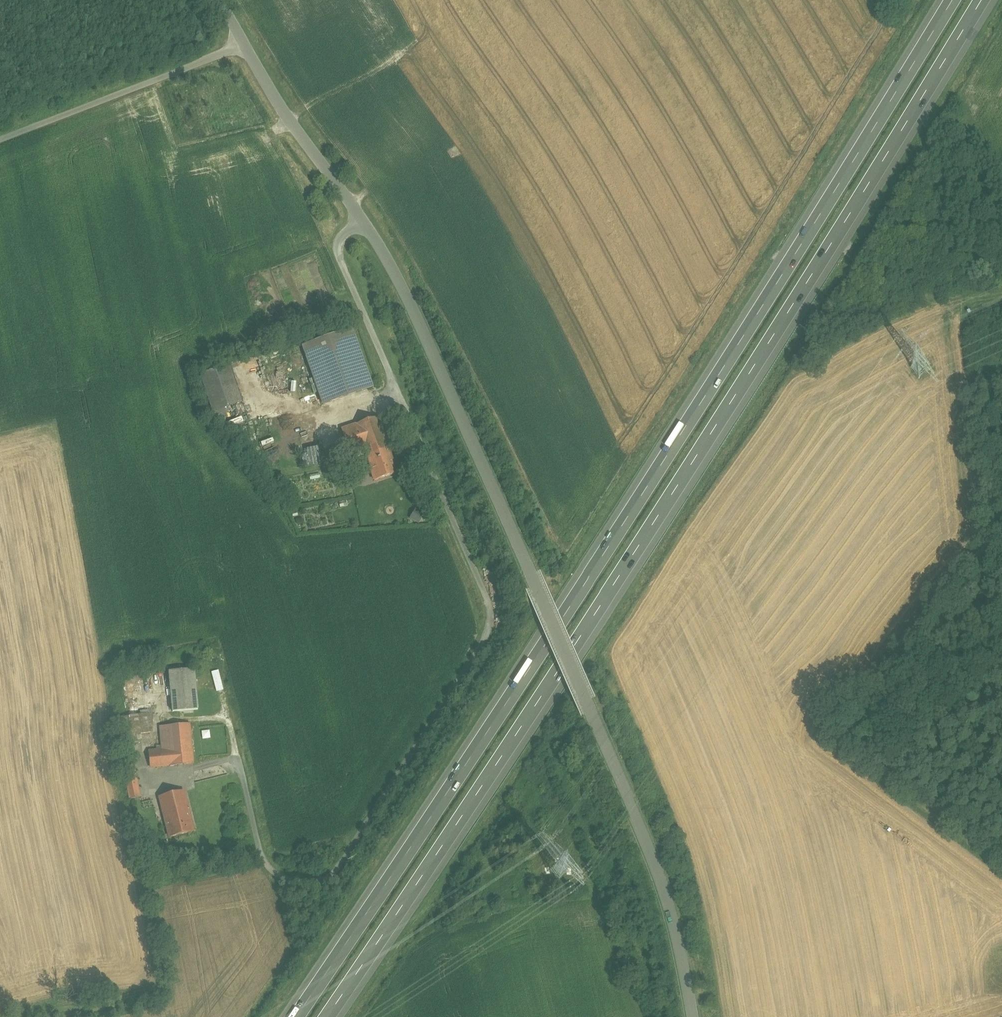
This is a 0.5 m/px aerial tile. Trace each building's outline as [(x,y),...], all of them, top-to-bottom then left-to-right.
[(354,347),(310,362),(314,376),(292,383),(296,397),(319,389),(324,405),(369,390),(358,359),(354,347)] [(280,349),(247,360),(253,381),(280,372),(277,364),(284,362),(280,349)] [(198,372),(212,421),(225,417),(222,408),(240,403),(228,363),(198,372)] [(378,417),(341,429),(349,454),(364,449),(386,442),(378,417)] [(311,418),(288,423),(295,451),(318,446),(311,418)] [(386,442),(364,449),(374,480),(398,473),(395,463),(393,464),(386,442)] [(340,446),(315,451),(318,463),(343,457),(340,446)] [(419,523),(424,511),(414,507),(409,518),(419,523)] [(194,669),(169,671),(172,712),(198,709),(194,669)] [(149,713),(118,718),(123,744),(133,743),(141,742),(140,734),(152,732),(149,713)] [(189,724),(160,727),(162,750),(149,751),(150,767),(193,763),(189,724)] [(133,743),(123,744),(126,764),(133,762),(136,762),(133,743)] [(126,764),(123,764),(130,799),(140,797),(133,762),(126,764)] [(184,791),(159,797),(169,837),(194,831),(184,791)]
